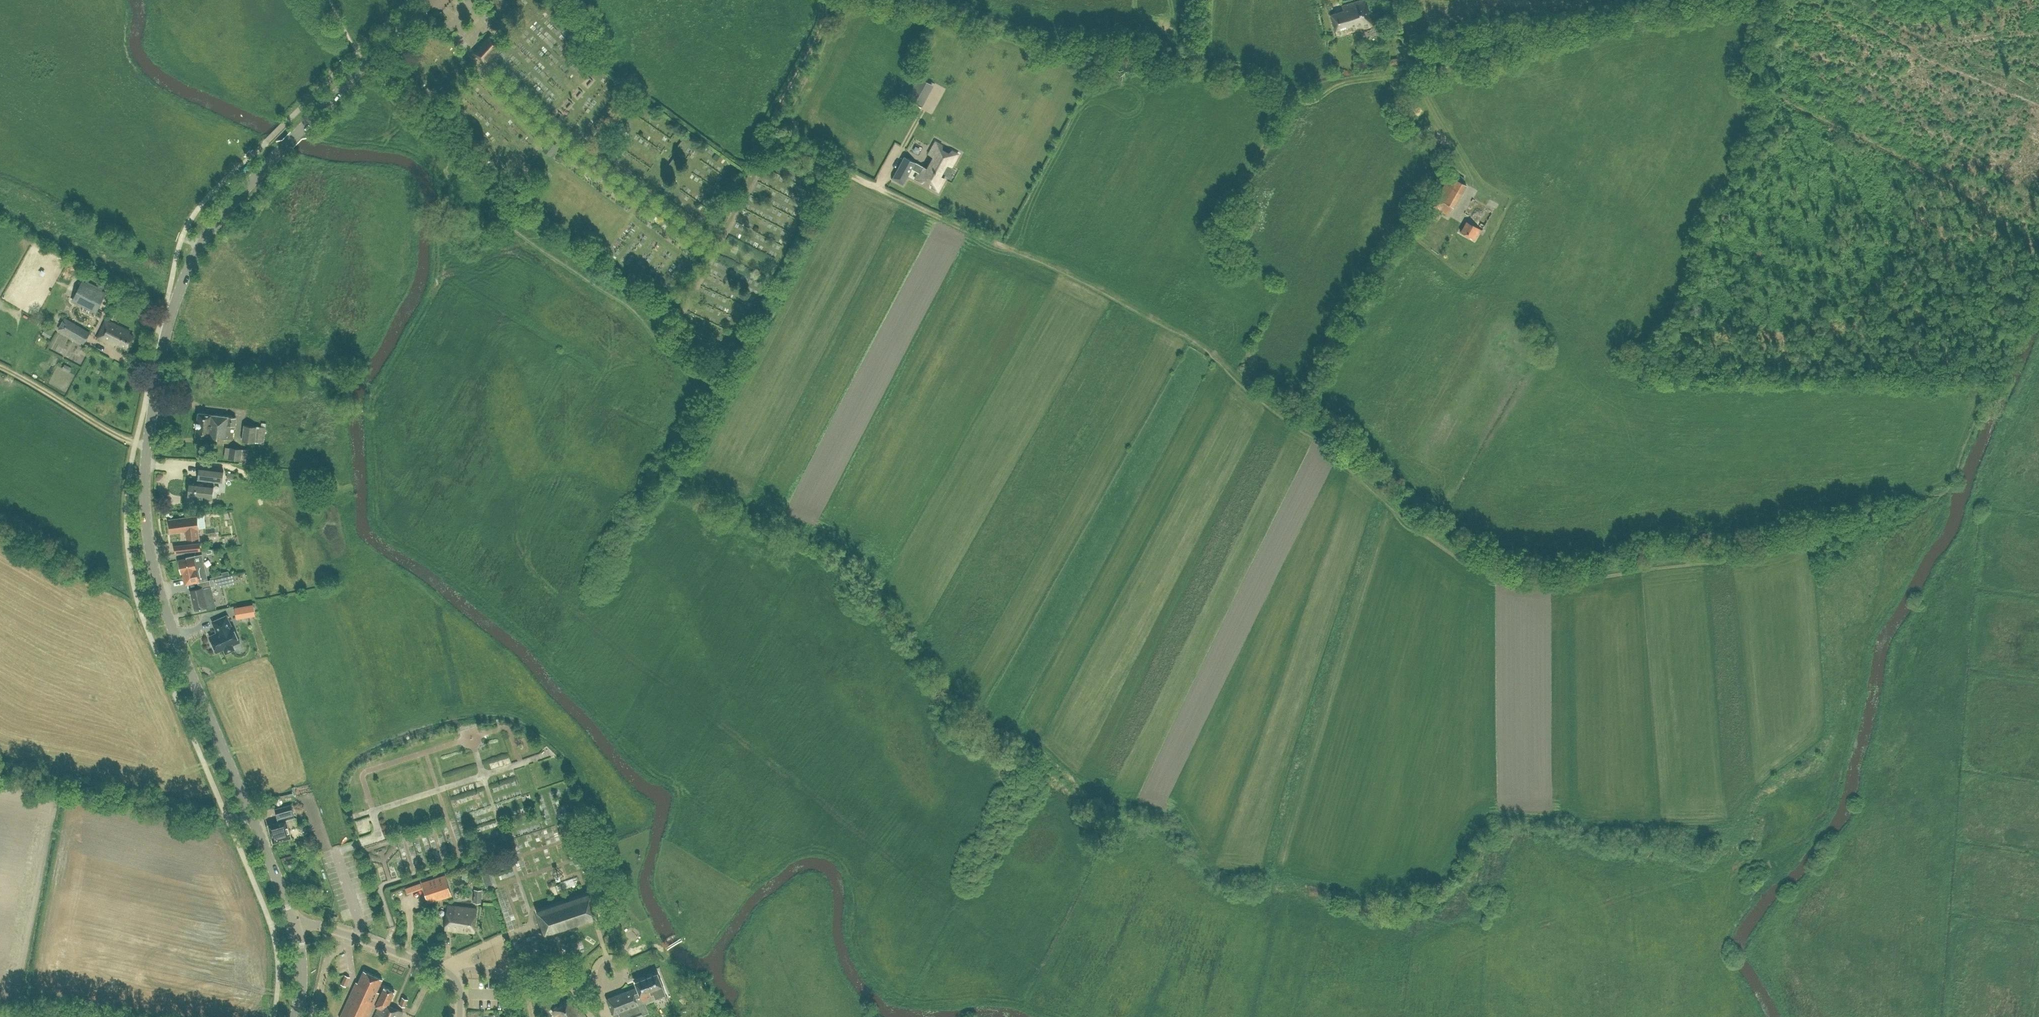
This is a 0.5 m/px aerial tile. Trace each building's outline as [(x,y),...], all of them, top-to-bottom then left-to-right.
[(1373,25),(1370,17),(1369,17),(1366,9),(1368,8),(1365,0),(1360,0),(1341,5),(1342,10),(1330,15),(1337,35),(1373,25)] [(485,64),(503,45),(500,43),(490,34),(472,52),(485,64)] [(1422,54),(1419,42),(1410,44),(1412,56),(1415,56),(1416,60),(1420,59),(1419,54),(1422,54)] [(1397,65),(1397,58),(1389,58),(1390,66),(1397,65)] [(932,86),(921,81),(910,102),(921,107),(932,86)] [(549,151),(555,143),(549,139),(543,147),(549,151)] [(937,151),(928,168),(904,155),(892,177),(903,183),(912,169),(918,172),(915,177),(922,181),(925,178),(932,182),(931,186),(937,189),(944,177),(939,175),(945,163),(951,165),(957,153),(951,150),(947,153),(941,149),(942,145),(935,142),(932,148),(937,151)] [(915,151),(924,156),(928,149),(919,144),(915,151)] [(1453,207),(1466,185),(1450,175),(1431,205),(1448,215),(1453,207)] [(1462,226),(1476,236),(1483,227),(1470,217),(1462,226)] [(82,281),(72,302),(95,313),(105,292),(82,281)] [(58,329),(67,334),(83,343),(89,332),(73,323),(65,318),(58,329)] [(127,348),(133,335),(128,333),(130,331),(106,319),(97,337),(109,343),(111,340),(127,348)] [(47,327),(43,332),(51,337),(54,331),(47,327)] [(235,424),(236,416),(197,412),(195,434),(232,438),(233,424),(235,424)] [(267,438),(266,421),(248,422),(249,439),(267,438)] [(222,481),(223,468),(199,465),(198,478),(202,479),(202,481),(190,480),(188,496),(211,498),(213,482),(207,482),(207,479),(222,481)] [(199,536),(197,515),(169,518),(171,532),(186,530),(187,538),(199,536)] [(188,550),(200,549),(199,542),(188,543),(188,550)] [(183,572),(185,584),(208,579),(206,571),(202,553),(186,556),(187,557),(179,559),(182,573),(183,572)] [(208,579),(197,582),(199,587),(190,589),(194,608),(206,605),(207,609),(216,607),(211,586),(215,585),(216,587),(235,582),(233,574),(228,574),(208,579)] [(251,602),(242,605),(230,608),(232,615),(244,612),(243,612),(253,610),(251,602)] [(213,621),(217,632),(209,636),(212,642),(212,643),(214,648),(215,648),(216,651),(224,648),(226,652),(234,649),(232,644),(240,641),(233,625),(231,626),(226,615),(213,621)] [(292,787),(292,789),(293,792),(280,795),(281,798),(296,794),(294,786),(292,787)] [(272,841),(290,837),(287,819),(295,817),(292,807),(286,808),(287,809),(276,812),(279,821),(268,823),(272,841)] [(488,865),(487,866),(481,867),(482,872),(486,885),(494,882),(488,865)] [(428,902),(451,895),(444,875),(421,883),(428,902)] [(406,887),(407,893),(422,888),(420,882),(406,887)] [(474,888),(474,891),(474,901),(482,902),(482,892),(482,889),(474,888)] [(597,915),(589,891),(537,910),(545,933),(597,915)] [(476,909),(447,905),(444,929),(467,932),(468,931),(473,931),(476,909)] [(353,909),(344,912),(348,923),(356,921),(353,909)] [(380,992),(377,991),(383,979),(364,971),(359,982),(356,981),(340,1016),(368,1016),(380,992)] [(638,1003),(664,993),(657,972),(634,981),(636,986),(606,997),(612,1013),(612,1012),(614,1016),(636,1016),(642,1015),(640,1009),(638,1003)] [(349,977),(344,975),(341,984),(345,986),(349,977)] [(401,1010),(388,1005),(394,991),(383,987),(375,1006),(378,1007),(374,1016),(398,1016),(401,1010)] [(404,1005),(407,998),(402,996),(399,1003),(404,1005)] [(580,1006),(578,1008),(571,998),(553,1010),(558,1016),(587,1016),(580,1006)] [(646,1006),(640,1009),(642,1015),(648,1012),(646,1006)]
